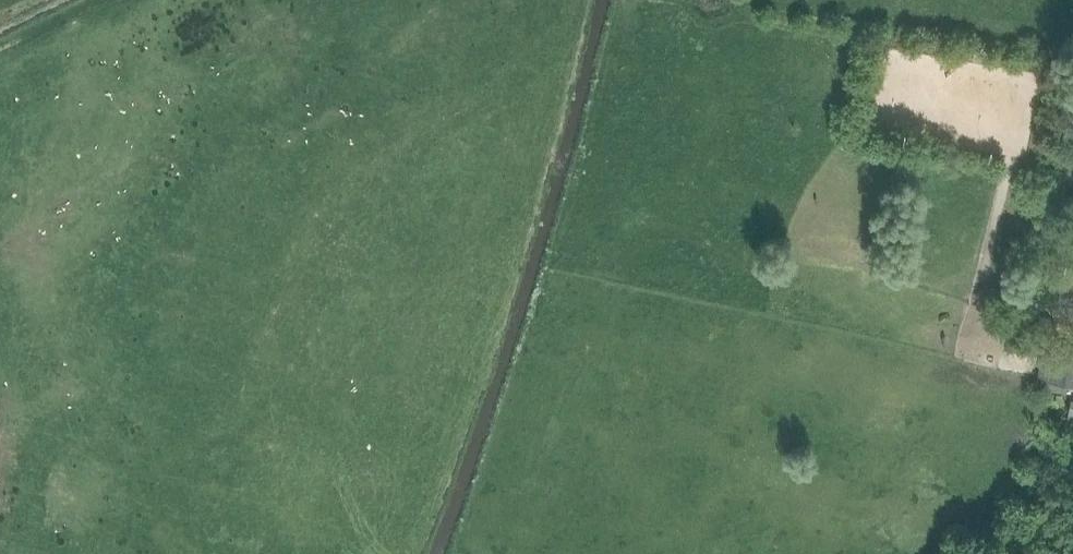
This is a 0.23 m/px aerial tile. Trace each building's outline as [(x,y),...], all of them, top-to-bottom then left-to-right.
[(1072,386),(1072,345),(1071,348),(1069,348),(1070,342),(1060,340),(1059,345),(1050,343),(1042,379),(1072,386)]
